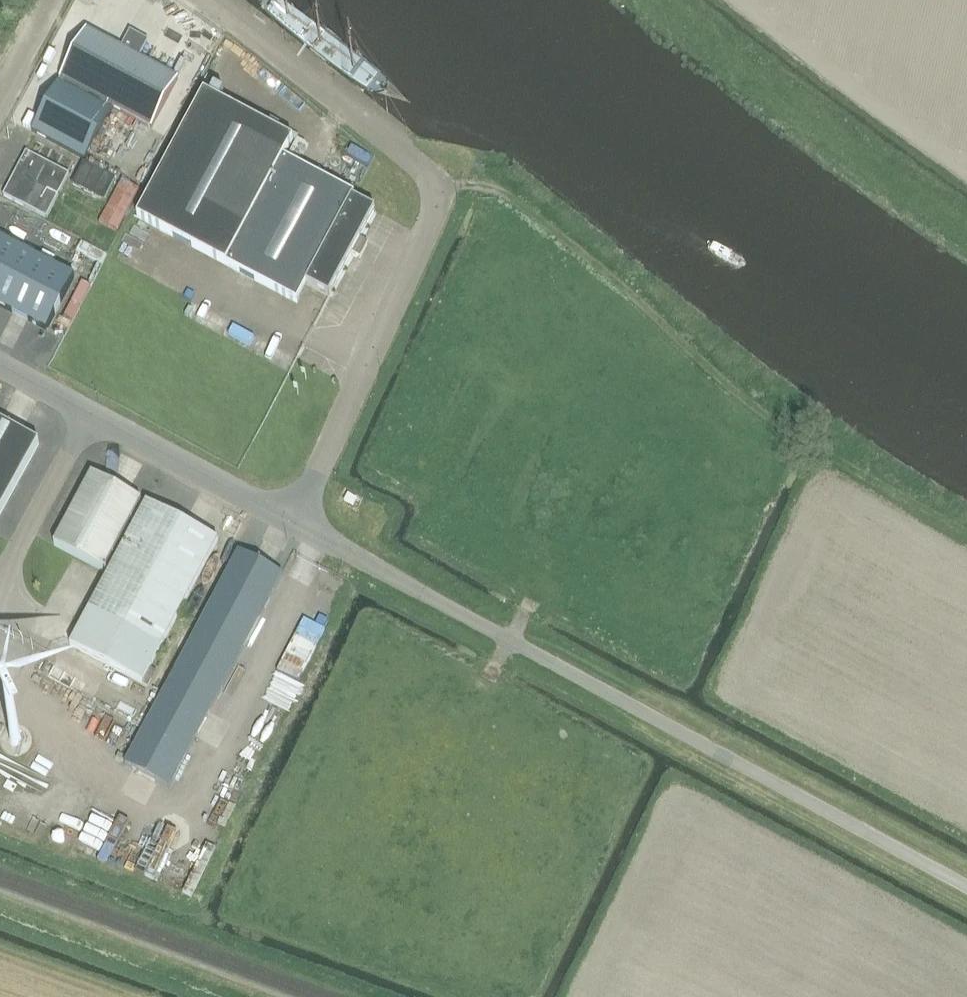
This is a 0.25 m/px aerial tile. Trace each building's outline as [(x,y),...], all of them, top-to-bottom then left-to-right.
[(176,78),(138,58),(148,41),(130,31),(120,49),(85,30),(58,80),(31,132),(85,160),(112,108),(150,128),(176,78)] [(282,156),(292,139),(202,92),(136,217),(296,302),(306,284),(329,296),(330,295),(329,295),(344,267),(346,268),(354,253),(351,252),(374,210),(374,209),(352,197),(354,194),(282,156)] [(57,168),(25,152),(3,194),(35,211),(57,168)] [(116,181),(84,164),(73,184),(106,201),(116,181)] [(141,188),(126,180),(117,194),(132,203),(141,188)] [(47,330),(74,277),(0,238),(0,306),(47,330)] [(90,291),(107,251),(91,244),(74,284),(90,291)] [(38,443),(0,421),(0,512),(38,443)] [(103,571),(141,500),(91,473),(53,544),(103,571)] [(141,683),(161,647),(180,612),(218,540),(147,502),(108,574),(89,609),(70,645),(141,683)] [(283,575),(239,551),(191,642),(126,765),(170,789),(236,665),(283,575)]
